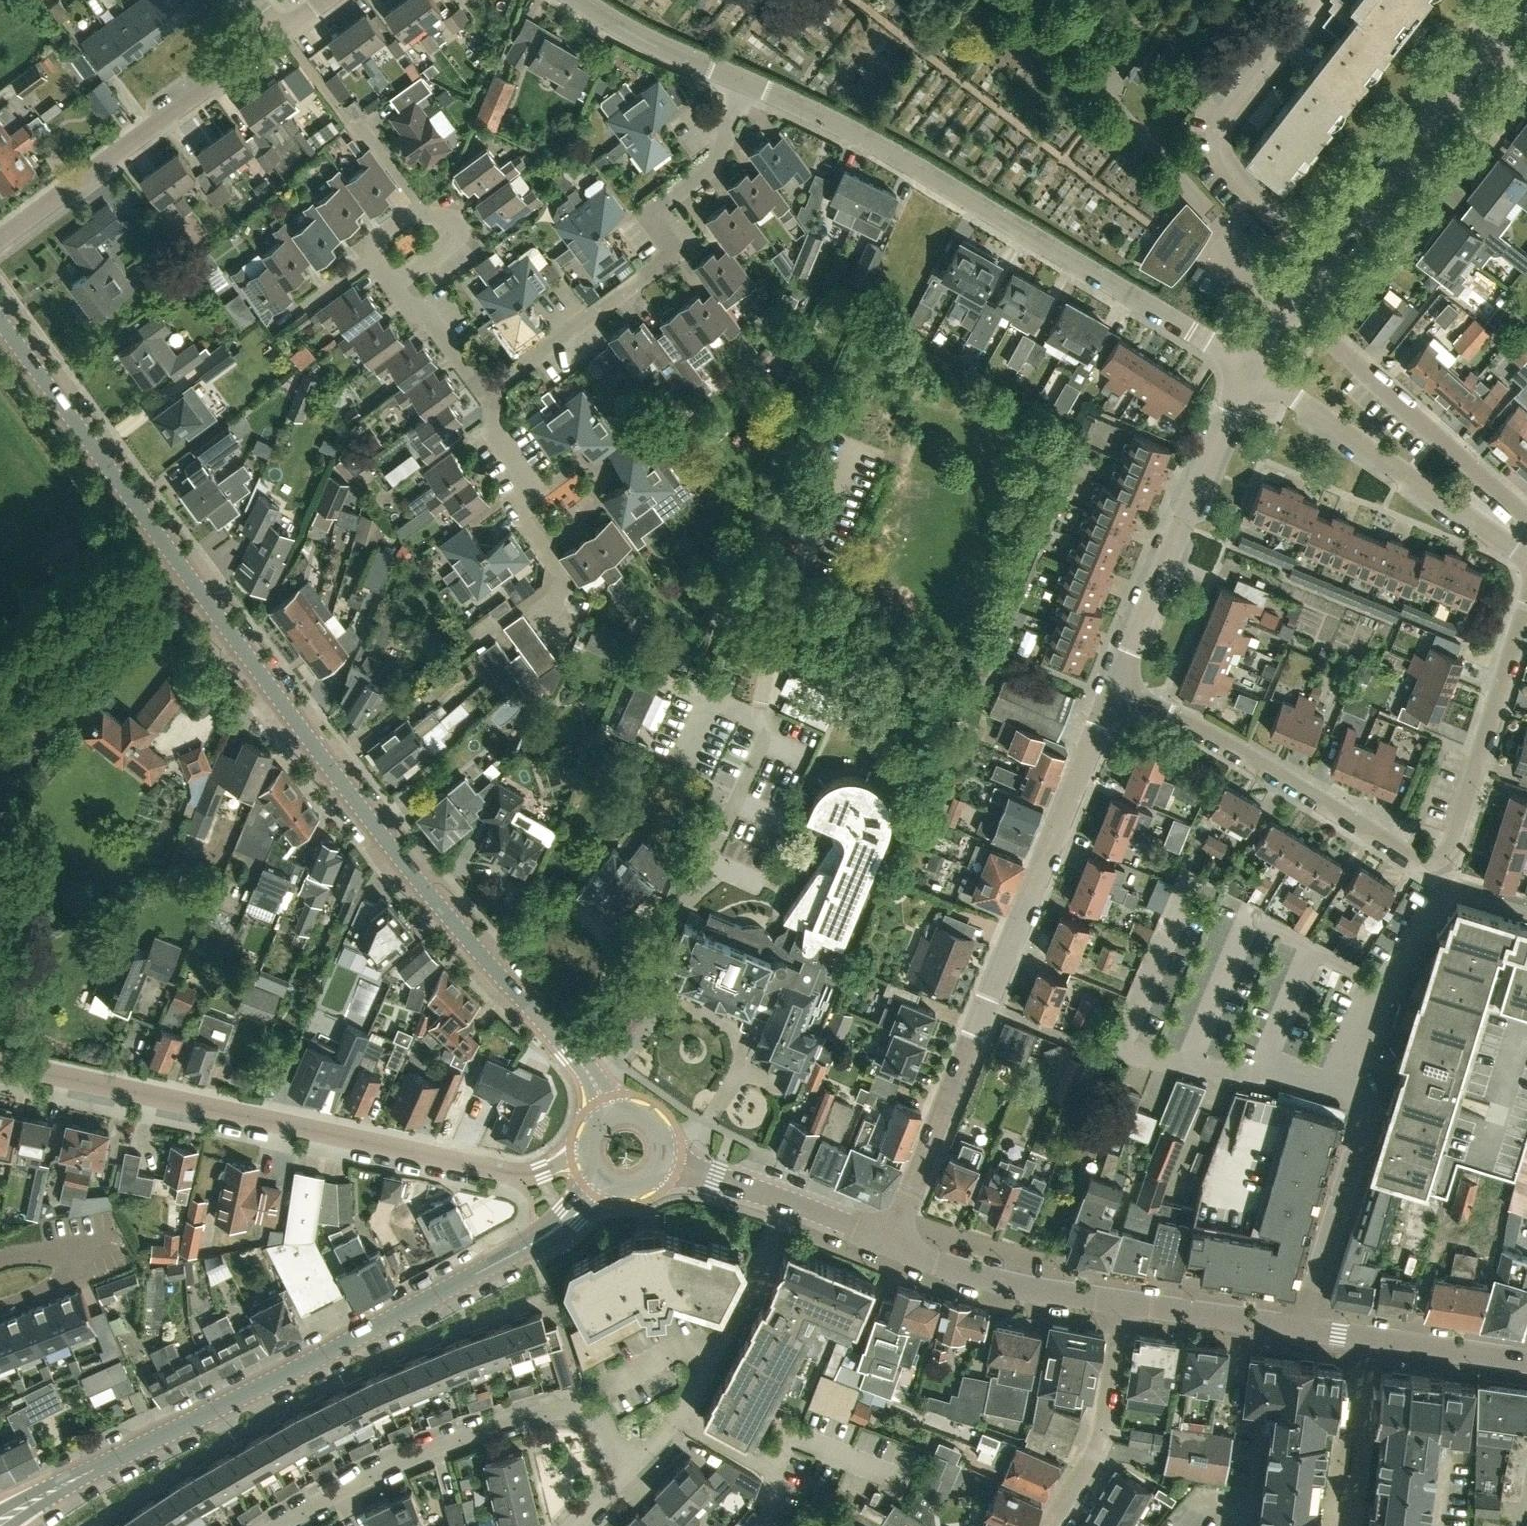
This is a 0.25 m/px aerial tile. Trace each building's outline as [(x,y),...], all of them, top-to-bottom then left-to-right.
[(54,15),(65,7),(60,0),(59,0),(48,8),(54,15)] [(97,14),(106,8),(100,0),(87,0),(97,14)] [(170,26),(150,0),(139,0),(125,10),(148,42),(170,26)] [(191,10),(183,0),(150,0),(170,26),(191,10)] [(191,10),(205,0),(183,0),(191,10)] [(404,0),(385,14),(402,38),(421,24),(404,0)] [(421,24),(440,10),(433,0),(404,0),(421,24)] [(1334,2),(1328,8),(1332,11),(1344,21),(1349,25),(1348,26),(1339,37),(1245,158),(1283,187),(1295,172),(1290,168),(1303,151),(1308,155),(1331,125),(1326,121),(1340,104),(1345,108),(1368,78),(1363,75),(1376,57),(1381,61),(1393,46),(1388,42),(1397,31),(1393,28),(1397,22),(1403,14),(1407,17),(1415,6),(1420,11),(1429,0),(1332,0),(1334,2)] [(470,19),(460,6),(452,12),(461,25),(470,19)] [(71,14),(65,7),(54,15),(59,23),(71,14)] [(127,57),(148,42),(125,10),(104,26),(127,57)] [(1332,11),(1322,24),(1323,24),(1339,37),(1348,26),(1349,25),(1344,21),(1332,11)] [(461,25),(452,12),(443,19),(452,32),(461,25)] [(346,27),(364,51),(382,37),(365,13),(346,27)] [(587,73),(571,65),(576,55),(549,40),(552,36),(525,20),(513,42),(505,56),(524,67),(527,62),(529,63),(541,71),(560,81),(556,88),(573,97),(587,73)] [(127,57),(104,26),(82,42),(105,74),(127,57)] [(364,51),(346,27),(328,40),(345,64),(354,58),(364,51)] [(430,51),(439,45),(429,31),(420,38),(430,51)] [(396,37),(387,44),(396,56),(405,50),(396,37)] [(1120,48),(1110,61),(1137,82),(1147,69),(1120,48)] [(94,68),(81,50),(71,58),(84,75),(94,68)] [(57,67),(49,56),(40,61),(49,73),(57,67)] [(371,75),(380,68),(371,56),(362,62),(371,75)] [(423,69),(429,78),(439,70),(433,62),(423,69)] [(37,63),(12,81),(23,96),(48,78),(37,63)] [(495,74),(485,95),(474,120),(495,130),(515,83),(495,74)] [(404,87),(415,101),(430,90),(419,75),(404,87)] [(259,92),(276,116),(295,103),(277,78),(259,92)] [(675,80),(665,87),(658,79),(636,95),(625,80),(617,86),(618,87),(628,101),(632,99),(648,120),(655,121),(677,105),(676,104),(687,96),(675,80)] [(120,103),(103,80),(83,95),(100,118),(120,103)] [(601,103),(609,114),(606,117),(622,140),(625,144),(648,126),(654,127),(655,121),(648,120),(632,99),(628,101),(618,87),(601,99),(601,103)] [(276,116),(259,92),(240,106),(258,130),(276,116)] [(309,108),(320,100),(314,92),(303,100),(309,108)] [(353,99),(345,106),(354,118),(362,112),(353,99)] [(425,117),(413,101),(391,118),(403,134),(393,141),(409,162),(418,155),(426,165),(448,148),(441,138),(442,137),(427,116),(425,117)] [(28,122),(10,135),(0,122),(0,154),(43,122),(39,115),(28,122)] [(1525,115),(1515,128),(1518,131),(1513,137),(1526,148),(1526,117),(1525,115)] [(291,116),(290,116),(282,122),(290,135),(293,132),(310,155),(316,151),(291,116)] [(332,120),(324,126),(332,137),(340,131),(332,120)] [(0,154),(0,187),(4,192),(34,169),(20,150),(38,136),(51,128),(46,121),(44,122),(43,122),(0,154)] [(248,164),(242,156),(251,149),(252,148),(246,140),(234,124),(216,138),(234,162),(240,170),(248,164)] [(625,144),(622,140),(614,145),(606,151),(612,159),(628,147),(644,168),(670,150),(654,127),(648,126),(625,144)] [(262,128),(254,134),(274,162),(282,156),(273,144),(274,144),(262,128)] [(274,162),(254,134),(246,140),(252,148),(251,149),(265,168),(274,162)] [(373,178),(384,169),(369,149),(364,153),(353,137),(347,141),(359,156),(357,157),(365,167),(346,181),(353,191),(370,213),(389,198),(373,178)] [(747,152),(771,185),(773,184),(790,171),(798,181),(811,171),(795,150),(783,158),(768,137),(747,152)] [(234,162),(216,138),(197,152),(215,176),(234,162)] [(496,186),(508,178),(518,171),(518,170),(526,164),(519,153),(511,160),(500,168),(486,148),(453,171),(456,175),(454,176),(453,180),(460,189),(464,190),(466,189),(467,191),(489,175),(496,186)] [(177,189),(185,183),(195,175),(177,152),(159,166),(177,189)] [(594,160),(601,170),(611,163),(604,153),(594,160)] [(1521,159),(1513,168),(1498,156),(1493,163),(1490,160),(1480,173),(1512,198),(1520,188),(1524,187),(1526,190),(1526,163),(1521,159)] [(177,189),(159,166),(140,180),(158,203),(177,189)] [(202,170),(195,175),(207,191),(206,193),(215,205),(223,199),(214,186),(202,170)] [(334,189),(317,203),(330,222),(340,234),(359,220),(343,198),(353,191),(346,181),(337,170),(326,179),(334,189)] [(858,211),(871,182),(845,170),(832,198),(839,202),(833,216),(851,225),(858,211)] [(749,218),(751,217),(769,204),(777,214),(788,205),(773,184),(771,185),(761,192),(746,171),(744,173),(739,171),(731,178),(731,182),(727,186),(749,218)] [(564,173),(556,179),(564,190),(572,185),(564,173)] [(1504,209),(1512,198),(1480,173),(1470,186),(1473,188),(1468,195),(1483,207),(1476,216),(1499,234),(1512,218),(1504,213),(1504,209)] [(511,205),(519,217),(540,202),(532,190),(522,197),(508,178),(496,186),(475,201),(478,205),(474,208),(484,221),(487,218),(489,221),(511,205)] [(589,197),(584,200),(575,188),(567,194),(569,196),(567,197),(575,207),(579,204),(596,226),(602,227),(625,211),(605,185),(606,184),(602,179),(597,178),(586,187),(585,192),(589,197)] [(223,181),(214,186),(223,199),(231,192),(223,181)] [(897,195),(871,182),(858,211),(884,223),(897,195)] [(808,230),(824,193),(812,189),(805,205),(801,203),(797,214),(808,230)] [(184,214),(193,207),(183,195),(174,202),(184,214)] [(553,223),(569,246),(572,250),(595,232),(601,233),(602,227),(596,226),(579,204),(575,207),(567,197),(558,204),(554,215),(557,220),(553,223)] [(312,219),(293,234),(301,244),(316,264),(335,250),(319,230),(330,222),(317,203),(315,201),(304,209),(312,219)] [(1139,266),(1172,282),(1179,275),(1185,267),(1191,260),(1197,252),(1202,244),(1208,236),(1213,228),(1187,201),(1181,206),(1175,212),(1170,218),(1165,225),(1160,231),(1155,238),(1151,245),(1146,252),(1143,259),(1139,266)] [(767,239),(751,217),(749,218),(740,225),(725,204),(705,219),(728,251),(747,236),(755,247),(767,239)] [(86,305),(94,316),(135,286),(110,253),(102,259),(92,245),(109,233),(111,235),(123,225),(108,205),(95,214),(97,216),(65,241),(89,272),(72,285),(87,305),(86,305)] [(1499,234),(1476,216),(1468,226),(1453,214),(1448,220),(1445,218),(1435,231),(1467,256),(1480,266),(1490,253),(1493,255),(1501,254),(1510,243),(1499,234)] [(526,227),(520,219),(511,226),(517,234),(526,227)] [(301,244),(293,234),(285,223),(274,231),(282,241),(263,255),(269,262),(286,287),(305,272),(290,252),(301,244)] [(823,236),(808,230),(795,263),(792,268),(808,275),(823,236)] [(1459,266),(1467,256),(1435,231),(1425,244),(1428,246),(1423,253),(1438,264),(1431,274),(1465,301),(1473,291),(1462,282),(1467,276),(1459,270),(1459,266)] [(618,255),(601,233),(595,232),(572,250),(569,246),(562,252),(553,258),(560,266),(568,260),(575,254),(592,276),(595,281),(608,272),(609,273),(627,260),(622,252),(618,255)] [(866,240),(850,278),(868,286),(884,247),(866,240)] [(951,278),(962,285),(982,249),(967,240),(965,244),(961,242),(940,280),(933,276),(930,281),(920,299),(932,306),(942,288),(945,289),(951,278)] [(519,297),(525,299),(530,295),(559,273),(551,262),(547,262),(536,247),(531,245),(503,266),(500,263),(495,267),(492,269),(498,277),(502,274),(519,297)] [(962,285),(973,291),(966,302),(971,305),(962,321),(972,328),(989,300),(982,296),(1000,264),(996,261),(998,258),(982,249),(962,285)] [(726,305),(743,293),(754,284),(739,262),(728,271),(712,250),(693,264),(716,298),(719,296),(726,305)] [(208,252),(194,262),(205,277),(218,267),(208,252)] [(519,303),(524,305),(525,299),(519,297),(502,274),(498,277),(492,269),(495,267),(487,255),(474,264),(488,285),(475,294),(491,315),(495,320),(519,303)] [(1526,268),(1526,257),(1519,267),(1525,271),(1526,268)] [(792,259),(779,268),(787,279),(792,268),(795,263),(792,259)] [(292,295),(286,287),(269,262),(251,276),(243,265),(231,275),(258,312),(269,304),(273,309),(292,295)] [(989,300),(972,328),(966,339),(983,348),(1004,309),(1014,314),(1015,315),(1032,283),(1013,272),(995,304),(989,300)] [(1028,332),(1031,324),(1033,325),(1051,294),(1032,283),(1015,315),(1014,314),(1010,321),(1028,332)] [(336,297),(315,312),(324,324),(334,316),(348,335),(359,326),(380,311),(366,292),(362,295),(354,284),(336,297)] [(679,308),(703,340),(721,326),(729,336),(740,327),(725,306),(713,314),(698,294),(679,308)] [(1395,306),(1382,296),(1371,310),(1362,311),(1363,320),(1359,325),(1364,328),(1365,337),(1374,336),(1379,340),(1391,325),(1400,332),(1419,309),(1402,297),(1395,306)] [(240,297),(227,307),(244,330),(257,321),(240,297)] [(1068,345),(1086,313),(1067,302),(1049,334),(1068,345)] [(1458,311),(1448,302),(1435,318),(1444,326),(1458,311)] [(491,315),(483,321),(489,330),(498,324),(514,346),(540,326),(524,305),(519,303),(495,320),(491,315)] [(665,351),(669,357),(680,372),(691,387),(704,377),(695,366),(713,353),(703,340),(679,308),(676,310),(674,307),(670,307),(662,313),(662,316),(664,319),(660,322),(675,343),(665,351)] [(306,311),(295,319),(298,323),(309,315),(306,311)] [(1105,323),(1086,313),(1068,345),(1087,355),(1105,323)] [(148,322),(152,328),(121,350),(144,382),(166,366),(175,378),(194,364),(204,357),(211,352),(206,346),(200,350),(194,343),(176,356),(161,335),(170,328),(160,314),(148,322)] [(309,315),(298,323),(301,326),(312,318),(309,315)] [(1451,343),(1461,351),(1472,338),(1482,324),(1475,317),(1451,343)] [(669,357),(665,351),(654,336),(642,319),(630,327),(627,323),(607,337),(631,369),(650,355),(658,365),(669,357)] [(483,321),(478,325),(484,334),(489,330),(483,321)] [(373,364),(393,349),(403,342),(388,322),(367,337),(359,326),(348,335),(338,343),(346,354),(358,345),(371,364),(373,364)] [(1492,332),(1482,324),(1472,338),(1461,351),(1469,358),(1492,332)] [(1025,358),(1035,339),(1023,332),(1007,362),(1018,368),(1024,358),(1025,358)] [(1429,387),(1447,366),(1434,355),(1442,345),(1432,336),(1405,366),(1429,387)] [(1047,346),(1035,339),(1025,358),(1037,364),(1047,346)] [(1105,383),(1113,389),(1137,351),(1119,339),(1100,367),(1111,374),(1105,383)] [(219,346),(211,352),(204,357),(194,364),(203,377),(205,380),(237,358),(236,356),(242,352),(239,348),(234,352),(225,341),(219,346)] [(391,368),(405,386),(415,378),(436,363),(421,343),(400,359),(393,349),(373,364),(381,375),(391,368)] [(608,345),(594,355),(609,375),(623,365),(608,345)] [(1526,381),(1526,352),(1519,345),(1509,355),(1521,366),(1512,376),(1523,386),(1526,381)] [(1127,384),(1137,391),(1155,362),(1137,351),(1113,389),(1121,394),(1127,384)] [(1141,406),(1150,412),(1174,374),(1155,362),(1137,391),(1147,397),(1141,406)] [(1078,363),(1067,381),(1080,388),(1090,370),(1078,363)] [(1447,366),(1429,387),(1450,406),(1468,385),(1471,388),(1480,378),(1471,370),(1463,380),(1447,366)] [(319,379),(303,372),(285,414),(300,420),(307,405),(309,406),(319,379)] [(413,398),(426,416),(447,401),(458,393),(444,374),(423,389),(415,378),(405,386),(394,394),(403,405),(413,398)] [(1174,374),(1150,412),(1157,417),(1164,407),(1174,414),(1192,386),(1174,374)] [(668,403),(690,387),(682,378),(661,394),(668,403)] [(1499,379),(1490,388),(1482,398),(1471,388),(1468,385),(1450,406),(1473,426),(1508,387),(1499,379)] [(1523,386),(1517,392),(1525,399),(1526,397),(1526,381),(1523,386)] [(197,424),(196,420),(201,416),(210,410),(200,397),(201,397),(192,384),(171,400),(172,402),(155,414),(162,424),(158,427),(168,441),(185,428),(187,430),(188,431),(190,431),(192,431),(195,430),(196,429),(197,427),(198,425),(197,424)] [(556,408),(559,406),(553,397),(548,389),(540,395),(547,403),(541,408),(546,415),(529,427),(549,454),(571,437),(572,431),(556,408)] [(619,441),(598,411),(582,389),(559,406),(556,408),(572,431),(571,437),(577,438),(593,460),(619,441)] [(465,434),(457,422),(460,420),(447,401),(426,416),(414,424),(428,443),(418,450),(426,462),(448,446),(448,447),(465,434)] [(362,415),(355,404),(344,412),(351,422),(362,415)] [(1523,418),(1514,410),(1488,439),(1510,459),(1526,439),(1526,421),(1523,418)] [(1075,441),(1085,445),(1096,419),(1086,415),(1075,441)] [(186,482),(181,486),(191,501),(219,480),(211,469),(222,461),(227,458),(222,450),(237,439),(228,425),(194,449),(199,456),(185,465),(189,472),(182,477),(186,482)] [(1162,465),(1162,464),(1169,447),(1135,433),(1124,461),(1164,477),(1168,467),(1162,465)] [(655,461),(651,457),(636,435),(609,454),(626,477),(632,478),(655,461)] [(258,437),(253,449),(269,456),(274,445),(258,437)] [(685,450),(676,439),(660,451),(651,457),(655,461),(632,478),(626,477),(625,482),(632,483),(648,506),(651,504),(662,519),(685,503),(672,485),(680,479),(670,464),(674,461),(673,459),(685,450)] [(1510,459),(1526,475),(1526,439),(1510,459)] [(348,440),(339,456),(353,473),(366,465),(348,440)] [(1074,473),(1085,445),(1075,441),(1064,468),(1074,473)] [(418,514),(429,507),(469,477),(450,452),(424,471),(433,484),(409,502),(416,512),(418,514)] [(392,485),(419,464),(411,453),(383,473),(392,485)] [(1164,477),(1124,461),(1113,488),(1112,488),(1138,498),(1137,499),(1147,503),(1154,485),(1160,488),(1164,477)] [(219,480),(191,501),(202,516),(207,512),(218,527),(240,511),(233,502),(251,489),(245,481),(253,475),(244,462),(219,481),(219,480)] [(317,507),(318,507),(334,514),(348,483),(331,475),(317,507)] [(469,477),(429,507),(433,512),(447,502),(461,522),(488,503),(469,477)] [(1275,527),(1292,487),(1282,483),(1279,489),(1261,481),(1247,515),(1275,527)] [(621,525),(622,524),(638,546),(646,541),(641,534),(662,519),(657,512),(651,504),(648,506),(632,483),(625,482),(602,499),(614,515),(621,525)] [(1131,515),(1137,499),(1138,498),(1112,488),(1113,488),(1104,484),(1092,512),(1132,528),(1136,518),(1131,515)] [(1275,527),(1303,538),(1303,539),(1314,514),(1315,514),(1318,505),(1300,497),(1302,492),(1292,487),(1275,527)] [(418,514),(416,512),(394,528),(401,538),(434,513),(433,512),(429,507),(418,514)] [(359,513),(341,508),(337,522),(355,527),(359,513)] [(1132,528),(1092,512),(1081,539),(1115,553),(1122,536),(1128,538),(1132,528)] [(361,513),(354,537),(376,543),(382,519),(361,513)] [(1330,520),(1315,514),(1314,514),(1303,539),(1303,538),(1299,547),(1326,559),(1343,519),(1333,515),(1330,520)] [(262,539),(259,544),(252,539),(235,574),(266,595),(283,561),(282,560),(295,537),(268,519),(266,517),(260,528),(256,535),(262,539)] [(585,536),(615,577),(619,574),(621,572),(610,558),(629,544),(610,518),(585,536)] [(1343,519),(1326,559),(1357,571),(1371,537),(1351,529),(1353,523),(1343,519)] [(448,584),(452,580),(461,574),(458,570),(480,554),(481,548),(465,525),(439,545),(455,566),(443,575),(448,584)] [(86,546),(80,534),(72,532),(53,542),(50,551),(55,561),(63,564),(83,555),(86,546)] [(503,578),(500,580),(516,603),(524,597),(508,574),(528,559),(510,532),(487,549),(486,555),(503,578)] [(1263,556),(1268,545),(1241,534),(1237,545),(1263,556)] [(615,577),(585,536),(559,557),(577,583),(598,568),(608,582),(615,577)] [(1385,543),(1384,543),(1371,537),(1357,571),(1381,581),(1397,542),(1387,537),(1385,543)] [(1108,570),(1108,569),(1115,553),(1081,539),(1070,566),(1109,583),(1114,572),(1108,570)] [(1397,542),(1381,581),(1409,593),(1413,583),(1413,582),(1422,558),(1421,558),(1405,551),(1407,546),(1397,542)] [(1268,545),(1263,556),(1291,567),(1288,576),(1292,566),(1296,557),(1268,545)] [(393,554),(377,547),(363,582),(380,588),(393,554)] [(487,549),(481,548),(480,554),(458,570),(461,574),(452,580),(448,584),(462,601),(474,592),(477,597),(500,580),(503,578),(486,555),(487,549)] [(1413,582),(1413,583),(1438,593),(1455,554),(1444,549),(1442,555),(1425,549),(1421,558),(1422,558),(1413,582)] [(1455,554),(1438,593),(1467,605),(1481,571),(1463,563),(1465,558),(1455,554)] [(1093,608),(1093,607),(1100,590),(1105,592),(1109,583),(1070,566),(1058,594),(1068,599),(1069,598),(1093,608)] [(1315,587),(1319,577),(1292,566),(1288,576),(1315,587)] [(631,590),(619,574),(615,577),(608,582),(608,585),(619,599),(631,590)] [(1345,600),(1350,589),(1319,577),(1315,587),(1345,600)] [(1239,578),(1233,591),(1222,587),(1214,607),(1244,620),(1249,609),(1260,614),(1264,604),(1263,604),(1268,591),(1239,578)] [(299,588),(290,595),(270,609),(282,625),(311,604),(322,595),(309,580),(299,588)] [(1350,589),(1345,600),(1369,610),(1374,599),(1350,589)] [(311,604),(282,625),(294,641),(323,620),(333,612),(321,597),(322,596),(322,595),(311,604)] [(511,607),(505,598),(488,610),(494,618),(511,607)] [(1095,628),(1102,611),(1093,607),(1093,608),(1069,598),(1068,599),(1057,624),(1096,641),(1101,631),(1095,628)] [(1396,620),(1400,610),(1374,599),(1369,610),(1396,620)] [(1403,601),(1400,610),(1396,620),(1400,612),(1426,623),(1430,612),(1403,601)] [(398,695),(379,683),(392,666),(377,656),(390,629),(385,627),(395,610),(379,602),(370,620),(353,660),(346,674),(351,677),(341,693),(347,700),(346,701),(344,710),(349,716),(358,716),(363,709),(374,716),(398,695)] [(1019,607),(1008,603),(997,630),(1008,634),(1019,607)] [(1244,620),(1214,607),(1205,627),(1247,645),(1251,635),(1239,631),(1244,620)] [(323,620),(294,641),(306,656),(345,626),(334,611),(333,612),(323,620)] [(503,626),(510,637),(530,622),(523,612),(503,626)] [(1430,612),(1426,623),(1454,634),(1458,624),(1430,612)] [(510,637),(517,646),(537,631),(530,622),(510,637)] [(1096,641),(1057,624),(1046,651),(1079,665),(1086,648),(1092,651),(1096,641)] [(345,651),(347,650),(347,652),(356,644),(344,628),(346,627),(345,626),(306,656),(318,672),(345,651)] [(1247,645),(1205,627),(1197,647),(1228,660),(1233,648),(1244,653),(1247,645)] [(544,641),(537,631),(517,646),(524,656),(544,641)] [(1437,633),(1432,646),(1457,656),(1462,644),(1437,633)] [(493,673),(510,660),(496,641),(479,653),(493,673)] [(551,651),(544,641),(524,656),(531,665),(551,651)] [(1412,661),(1454,679),(1463,659),(1457,656),(1432,646),(1427,658),(1416,653),(1412,661)] [(1228,660),(1197,647),(1188,667),(1230,685),(1234,675),(1223,670),(1228,660)] [(551,651),(531,665),(538,676),(559,661),(551,651)] [(521,652),(510,660),(524,680),(535,672),(521,652)] [(845,685),(794,661),(781,690),(832,714),(845,685)] [(1446,699),(1454,679),(1412,661),(1408,670),(1420,675),(1415,686),(1446,699)] [(614,731),(632,739),(665,670),(663,669),(647,662),(636,684),(614,731)] [(1188,667),(1179,687),(1210,700),(1216,688),(1226,692),(1230,685),(1188,667)] [(1032,755),(1028,764),(1058,775),(1067,755),(1066,755),(1068,749),(1067,749),(1065,745),(1066,744),(1058,740),(1076,696),(1064,691),(1008,668),(990,713),(1017,724),(1008,745),(1032,755)] [(188,691),(168,675),(133,720),(128,716),(123,722),(97,701),(78,726),(108,749),(107,751),(119,759),(120,758),(123,760),(124,759),(151,781),(166,761),(146,745),(188,691)] [(1423,713),(1428,716),(1437,719),(1446,699),(1415,686),(1407,706),(1402,704),(1397,716),(1418,725),(1423,713)] [(1257,697),(1239,691),(1234,704),(1252,710),(1257,697)] [(1270,731),(1291,739),(1308,696),(1299,693),(1294,703),(1283,699),(1270,731)] [(1308,696),(1291,739),(1311,748),(1324,716),(1312,711),(1317,700),(1308,696)] [(1347,696),(1343,707),(1353,711),(1357,700),(1347,696)] [(370,747),(384,763),(441,718),(448,712),(441,703),(432,710),(431,709),(412,724),(407,718),(370,747)] [(448,712),(441,718),(448,728),(459,720),(451,710),(448,712)] [(449,729),(448,728),(441,718),(384,763),(397,780),(446,741),(442,735),(449,729)] [(1331,768),(1351,777),(1364,746),(1352,741),(1357,729),(1348,725),(1331,768)] [(1524,738),(1516,765),(1526,768),(1526,730),(1524,738)] [(1351,777),(1371,785),(1389,742),(1380,739),(1375,750),(1364,746),(1351,777)] [(236,759),(229,755),(220,777),(241,786),(238,794),(252,800),(255,792),(252,791),(269,751),(244,740),(236,759)] [(1389,742),(1371,785),(1392,793),(1405,762),(1393,757),(1398,746),(1389,742)] [(1134,765),(1159,776),(1169,753),(1143,743),(1134,765)] [(198,774),(211,768),(203,744),(178,755),(186,775),(196,770),(198,774)] [(933,766),(952,774),(955,766),(944,761),(936,758),(933,766)] [(1193,766),(1181,759),(1175,770),(1187,777),(1193,766)] [(272,761),(262,780),(268,784),(282,767),(272,761)] [(1049,798),(1058,775),(1028,764),(1024,774),(997,763),(991,776),(1017,786),(1017,785),(1049,798)] [(1159,776),(1134,765),(1124,788),(1149,799),(1159,776)] [(270,808),(283,825),(306,800),(282,767),(268,784),(259,794),(264,800),(258,802),(249,813),(260,819),(270,808)] [(466,775),(446,791),(419,813),(442,842),(479,812),(476,809),(486,800),(466,775)] [(807,815),(830,824),(830,827),(832,837),(834,845),(829,851),(783,917),(797,923),(793,935),(789,945),(772,937),(770,935),(769,933),(767,931),(766,930),(764,928),(761,927),(759,926),(757,925),(755,925),(752,925),(750,925),(748,925),(745,925),(743,926),(710,912),(708,917),(703,930),(684,923),(671,956),(675,958),(674,960),(687,966),(681,979),(716,993),(750,1008),(753,1002),(755,1003),(760,990),(758,990),(762,981),(783,989),(773,1015),(771,1014),(756,1053),(782,1063),(778,1074),(794,1081),(799,1069),(805,1072),(832,1003),(843,977),(824,969),(836,938),(842,941),(888,829),(891,814),(889,808),(887,801),(881,789),(872,782),(860,776),(848,775),(838,777),(830,781),(823,785),(821,788),(817,792),(813,800),(807,815)] [(214,815),(227,784),(208,776),(196,807),(214,815)] [(1179,783),(1167,778),(1162,789),(1174,794),(1179,783)] [(498,781),(479,814),(493,822),(479,847),(482,849),(482,854),(489,858),(493,855),(510,865),(510,870),(517,874),(521,871),(524,873),(526,869),(531,870),(537,860),(534,856),(543,839),(510,820),(524,796),(498,781)] [(1002,813),(1036,827),(1042,814),(1038,813),(1042,803),(995,783),(990,796),(1006,803),(1002,813)] [(1223,827),(1242,794),(1224,783),(1209,810),(1223,818),(1219,825),(1223,827)] [(1511,791),(1504,813),(1526,821),(1526,796),(1511,791)] [(274,837),(283,825),(270,808),(260,819),(249,813),(258,802),(264,800),(259,794),(255,796),(235,845),(265,859),(274,837)] [(1242,794),(1223,827),(1229,831),(1233,823),(1246,830),(1260,804),(1242,794)] [(1104,821),(1129,831),(1138,808),(1114,798),(1104,821)] [(306,800),(283,825),(274,837),(265,859),(263,862),(249,898),(276,910),(285,887),(293,890),(304,865),(295,861),(296,861),(280,854),(292,837),(295,842),(318,816),(306,800)] [(958,815),(947,811),(943,820),(954,825),(958,815)] [(1036,827),(1002,813),(997,824),(982,818),(977,829),(982,831),(1024,848),(1028,839),(1031,840),(1036,827)] [(1526,844),(1526,839),(1526,821),(1504,813),(1497,835),(1526,844)] [(1174,817),(1171,827),(1187,833),(1191,824),(1174,817)] [(1263,860),(1268,863),(1288,831),(1270,820),(1254,844),(1268,853),(1263,860)] [(1135,839),(1137,834),(1129,831),(1104,821),(1095,844),(1119,854),(1124,842),(1132,846),(1135,839)] [(614,847),(579,891),(618,922),(648,884),(652,879),(661,887),(662,886),(671,889),(674,891),(681,873),(697,829),(684,824),(671,862),(645,840),(644,840),(629,859),(614,847)] [(1135,839),(1147,844),(1150,834),(1139,830),(1137,834),(1135,839)] [(1268,863),(1273,866),(1278,859),(1290,866),(1305,842),(1288,831),(1268,863)] [(1210,850),(1217,837),(1209,832),(1201,844),(1210,850)] [(1162,839),(1150,834),(1147,844),(1158,848),(1162,839)] [(1526,844),(1497,835),(1490,857),(1519,866),(1526,844)] [(1217,837),(1210,850),(1220,856),(1228,843),(1217,837)] [(331,840),(326,838),(323,839),(321,838),(300,887),(312,892),(301,918),(312,923),(320,905),(321,906),(343,852),(335,849),(337,845),(332,843),(331,840)] [(983,871),(1014,884),(1023,861),(977,842),(972,855),(987,861),(983,871)] [(1281,900),(1290,906),(1297,894),(1303,884),(1323,852),(1305,842),(1290,866),(1303,874),(1293,891),(1289,888),(1281,900)] [(347,895),(338,916),(348,920),(363,886),(359,884),(363,873),(359,872),(361,867),(348,852),(332,889),(347,895)] [(945,857),(931,852),(926,866),(939,871),(945,857)] [(1341,864),(1323,852),(1303,884),(1308,887),(1313,880),(1326,888),(1341,864)] [(1123,902),(1127,892),(1128,889),(1119,885),(1125,870),(1090,856),(1081,879),(1105,889),(1113,892),(1111,897),(1123,902)] [(1519,866),(1490,857),(1483,879),(1512,888),(1519,866)] [(1334,925),(1343,930),(1377,876),(1359,865),(1343,890),(1356,898),(1351,906),(1356,909),(1350,918),(1342,912),(1334,925)] [(1246,879),(1255,884),(1262,872),(1254,867),(1246,879)] [(1014,884),(983,871),(978,882),(964,876),(959,888),(1005,906),(1014,884)] [(1262,872),(1255,884),(1256,885),(1265,890),(1272,878),(1262,872)] [(1366,914),(1362,911),(1366,904),(1379,912),(1394,887),(1377,876),(1343,930),(1353,936),(1366,914)] [(1105,889),(1081,879),(1071,903),(1096,912),(1105,889)] [(1161,911),(1167,897),(1151,890),(1145,904),(1161,911)] [(1138,897),(1127,892),(1123,902),(1135,907),(1138,897)] [(1297,894),(1290,906),(1299,912),(1307,900),(1297,894)] [(362,898),(343,942),(335,960),(361,971),(369,953),(381,967),(407,946),(402,940),(413,930),(388,900),(386,901),(381,896),(373,903),(362,898)] [(1526,1132),(1526,924),(1517,921),(1457,903),(1457,905),(1436,934),(1441,937),(1426,959),(1416,976),(1408,994),(1398,1030),(1411,1042),(1407,1056),(1400,1054),(1400,1057),(1404,1059),(1390,1106),(1371,1169),(1406,1180),(1444,1192),(1446,1193),(1457,1158),(1514,1176),(1526,1132)] [(915,951),(905,975),(916,980),(917,977),(950,990),(964,954),(968,956),(975,938),(972,937),(977,923),(946,911),(941,925),(938,924),(933,938),(922,933),(915,951)] [(1053,935),(1088,950),(1091,944),(1082,940),(1088,926),(1061,915),(1053,935)] [(1088,950),(1053,935),(1045,955),(1072,966),(1078,951),(1086,954),(1088,950)] [(147,952),(116,939),(95,989),(117,998),(113,1008),(128,1014),(146,970),(167,979),(180,946),(154,936),(147,952)] [(427,982),(421,975),(439,960),(421,939),(397,961),(413,980),(406,1004),(419,1008),(427,982)] [(1103,943),(1099,954),(1112,960),(1116,949),(1103,943)] [(1112,960),(1099,954),(1095,963),(1108,968),(1112,960)] [(428,1001),(442,1014),(465,989),(444,968),(428,1001)] [(1032,989),(1067,1002),(1069,997),(1061,994),(1067,979),(1039,969),(1032,989)] [(280,994),(249,980),(237,1008),(268,1022),(280,994)] [(910,1001),(914,990),(912,990),(890,981),(885,991),(890,993),(879,1021),(896,1027),(927,1039),(927,1038),(926,1038),(937,1012),(910,1001)] [(178,986),(170,1000),(146,1058),(170,1065),(183,1035),(168,1029),(172,1018),(180,1021),(186,1007),(193,992),(178,986)] [(433,1030),(438,1034),(439,1034),(442,1037),(441,1038),(455,1051),(450,1061),(450,1062),(463,1067),(468,1055),(480,1042),(467,1030),(473,1024),(473,1017),(469,1013),(479,1003),(465,989),(442,1014),(438,1018),(437,1018),(430,1026),(433,1030)] [(1067,1002),(1032,989),(1024,1008),(1051,1019),(1057,1005),(1064,1008),(1067,1002)] [(1078,1007),(1099,1015),(1103,1007),(1094,1004),(1094,1003),(1081,997),(1078,1007)] [(1099,1017),(1099,1015),(1078,1007),(1073,1017),(1086,1023),(1090,1013),(1099,1017)] [(234,1021),(204,1010),(184,1066),(192,1068),(191,1070),(207,1075),(217,1045),(224,1048),(234,1021)] [(413,1030),(423,1035),(431,1015),(421,1011),(413,1030)] [(370,1034),(347,1024),(339,1042),(320,1033),(314,1048),(309,1045),(291,1085),(319,1098),(327,1080),(346,1088),(370,1034)] [(1022,1070),(1036,1033),(1017,1025),(1008,1049),(1002,1062),(1022,1070)] [(398,1027),(393,1038),(407,1044),(412,1033),(398,1027)] [(912,1074),(927,1039),(896,1027),(887,1048),(879,1044),(869,1069),(877,1072),(893,1078),(897,1067),(912,1074)] [(827,1028),(824,1034),(825,1035),(836,1039),(842,1041),(844,1035),(828,1028),(827,1028)] [(814,1060),(827,1065),(828,1063),(826,1063),(836,1039),(825,1035),(814,1060)] [(363,1108),(364,1108),(366,1109),(381,1076),(372,1073),(372,1072),(384,1044),(370,1037),(363,1053),(358,1066),(359,1066),(344,1099),(353,1104),(354,1104),(355,1106),(361,1109),(363,1108)] [(407,1045),(406,1045),(396,1041),(386,1063),(391,1065),(398,1068),(407,1045)] [(1043,1049),(1049,1063),(1054,1075),(1059,1078),(1071,1047),(1059,1042),(1043,1049)] [(1085,1092),(1095,1066),(1068,1055),(1053,1094),(1069,1100),(1074,1088),(1085,1092)] [(512,1069),(487,1058),(472,1090),(496,1101),(495,1104),(500,1111),(505,1113),(497,1130),(525,1142),(537,1117),(543,1115),(553,1092),(548,1080),(519,1066),(512,1069)] [(817,1088),(827,1065),(814,1060),(805,1083),(817,1088)] [(436,1084),(409,1072),(392,1108),(394,1109),(395,1113),(402,1117),(407,1115),(419,1120),(430,1096),(448,1104),(463,1070),(447,1064),(438,1085),(436,1084)] [(877,1072),(870,1089),(878,1092),(893,1098),(900,1081),(893,1078),(877,1072)] [(1145,1168),(1147,1169),(1148,1168),(1167,1175),(1184,1137),(1206,1085),(1176,1077),(1159,1120),(1164,1123),(1145,1168)] [(865,1100),(869,1089),(860,1085),(855,1098),(864,1103),(865,1100)] [(834,1091),(824,1086),(808,1127),(790,1120),(777,1153),(805,1166),(834,1091)] [(869,1088),(869,1089),(865,1100),(873,1104),(878,1092),(870,1089),(869,1088)] [(1134,1116),(1136,1109),(1141,1095),(1125,1089),(1117,1111),(1134,1116)] [(1202,1177),(1200,1184),(1195,1208),(1191,1224),(1192,1224),(1190,1236),(1183,1276),(1184,1276),(1186,1268),(1201,1271),(1200,1279),(1293,1295),(1296,1278),(1297,1278),(1343,1118),(1302,1105),(1302,1104),(1246,1092),(1241,1091),(1235,1089),(1202,1177)] [(853,1107),(835,1099),(820,1136),(821,1137),(809,1168),(834,1181),(848,1148),(838,1144),(853,1107)] [(922,1111),(897,1101),(889,1122),(903,1128),(903,1127),(914,1132),(922,1111)] [(16,1150),(23,1119),(22,1120),(10,1117),(11,1113),(10,1112),(11,1108),(0,1106),(0,1159),(14,1162),(16,1150)] [(1134,1116),(1128,1133),(1148,1139),(1157,1116),(1136,1109),(1134,1116)] [(1223,1120),(1209,1114),(1199,1136),(1214,1142),(1223,1120)] [(879,1145),(868,1140),(876,1120),(864,1115),(838,1181),(861,1191),(879,1145)] [(23,1116),(23,1119),(16,1150),(27,1153),(25,1162),(37,1164),(38,1163),(39,1163),(42,1149),(43,1150),(50,1121),(23,1116)] [(74,1194),(88,1126),(68,1121),(65,1135),(59,1133),(54,1152),(69,1155),(64,1181),(63,1181),(59,1200),(72,1203),(74,1194)] [(879,1145),(861,1191),(880,1199),(888,1196),(914,1132),(903,1127),(903,1128),(889,1122),(880,1142),(887,1145),(885,1148),(879,1145)] [(84,1196),(86,1186),(92,1161),(106,1164),(111,1145),(105,1144),(108,1131),(88,1126),(74,1194),(84,1196)] [(948,1153),(943,1165),(945,1168),(941,1175),(939,1174),(934,1186),(935,1193),(941,1195),(947,1191),(964,1198),(978,1164),(978,1165),(984,1150),(982,1146),(974,1143),(970,1145),(961,1142),(955,1156),(948,1153)] [(198,1151),(171,1145),(164,1178),(180,1181),(175,1200),(187,1202),(198,1151)] [(1084,1260),(1084,1257),(1099,1215),(1115,1170),(1117,1166),(1115,1166),(1120,1153),(1108,1149),(1099,1178),(1090,1175),(1084,1191),(1083,1191),(1067,1236),(1072,1238),(1066,1255),(1084,1260)] [(1525,1157),(1511,1206),(1526,1211),(1526,1149),(1525,1157)] [(119,1188),(150,1194),(154,1177),(137,1174),(141,1153),(125,1150),(119,1188)] [(1024,1165),(1009,1159),(1001,1156),(996,1167),(989,1165),(974,1202),(988,1208),(987,1210),(988,1210),(991,1216),(998,1218),(1003,1216),(1004,1216),(1004,1215),(1024,1165)] [(1027,1157),(1024,1165),(1004,1215),(1028,1224),(1043,1188),(1041,1187),(1045,1178),(1034,1173),(1030,1182),(1023,1180),(1025,1176),(1027,1177),(1029,1176),(1035,1160),(1027,1157)] [(230,1162),(228,1168),(227,1168),(225,1169),(224,1170),(222,1171),(221,1172),(220,1174),(220,1175),(219,1177),(219,1179),(219,1180),(220,1182),(220,1183),(221,1185),(223,1186),(224,1187),(216,1220),(244,1227),(246,1215),(273,1221),(280,1191),(253,1185),(257,1168),(230,1162)] [(38,1163),(37,1164),(26,1217),(38,1220),(49,1165),(39,1163),(38,1163)] [(1148,1168),(1147,1169),(1137,1201),(1133,1199),(1111,1263),(1145,1269),(1147,1259),(1160,1208),(1158,1207),(1160,1200),(1168,1175),(1167,1175),(1148,1168)] [(1370,1169),(1353,1229),(1374,1235),(1385,1238),(1390,1240),(1406,1180),(1371,1169),(1370,1169)] [(1480,1174),(1464,1169),(1451,1214),(1467,1219),(1480,1174)] [(317,1219),(323,1179),(324,1177),(295,1170),(286,1230),(285,1242),(268,1245),(267,1245),(288,1285),(265,1298),(267,1302),(252,1310),(270,1346),(302,1330),(288,1304),(295,1300),(302,1314),(343,1293),(314,1238),(317,1219)] [(1115,1170),(1099,1215),(1084,1257),(1107,1262),(1118,1229),(1107,1226),(1122,1186),(1121,1186),(1126,1174),(1115,1170)] [(385,1175),(381,1195),(397,1199),(398,1199),(402,1178),(385,1175)] [(317,1219),(339,1220),(337,1180),(323,1179),(317,1219)] [(337,1180),(339,1220),(354,1220),(353,1215),(351,1181),(337,1180)] [(1444,1192),(1406,1180),(1390,1240),(1389,1243),(1383,1270),(1380,1270),(1376,1306),(1413,1312),(1418,1282),(1419,1282),(1444,1192)] [(381,1195),(378,1210),(394,1213),(397,1199),(381,1195)] [(473,1232),(454,1195),(426,1209),(436,1229),(431,1232),(440,1249),(473,1232)] [(191,1197),(179,1251),(196,1255),(204,1222),(201,1221),(205,1200),(191,1197)] [(1180,1275),(1189,1236),(1190,1236),(1192,1224),(1191,1224),(1195,1208),(1160,1200),(1158,1207),(1160,1208),(1147,1259),(1155,1260),(1152,1270),(1180,1275)] [(1505,1224),(1503,1241),(1514,1243),(1521,1213),(1508,1210),(1505,1224)] [(272,1228),(268,1245),(285,1242),(286,1230),(272,1228)] [(352,1303),(376,1292),(369,1280),(366,1281),(358,1265),(359,1264),(345,1238),(346,1238),(341,1228),(329,1233),(335,1244),(346,1266),(336,1272),(352,1303)] [(1385,1238),(1374,1235),(1353,1229),(1330,1299),(1369,1304),(1385,1238)] [(671,1293),(674,1294),(718,1308),(720,1309),(721,1307),(742,1266),(743,1264),(736,1250),(710,1242),(708,1248),(664,1234),(664,1230),(660,1231),(648,1232),(635,1233),(632,1233),(633,1237),(592,1259),(590,1256),(572,1265),(566,1283),(587,1322),(572,1331),(584,1367),(598,1359),(615,1351),(610,1342),(644,1324),(643,1314),(652,1313),(665,1312),(666,1307),(671,1293)] [(369,1280),(376,1292),(395,1282),(379,1250),(369,1255),(357,1232),(346,1238),(345,1238),(359,1264),(358,1265),(366,1281),(369,1280)] [(150,1260),(174,1261),(177,1260),(179,1240),(172,1239),(171,1244),(153,1242),(150,1260)] [(745,1441),(759,1415),(776,1383),(809,1322),(815,1312),(856,1328),(864,1308),(865,1306),(865,1307),(874,1285),(854,1276),(855,1276),(834,1267),(833,1268),(816,1261),(817,1260),(807,1256),(789,1248),(788,1248),(777,1274),(778,1275),(771,1293),(772,1294),(769,1301),(765,1308),(762,1306),(753,1322),(751,1326),(753,1327),(744,1344),(743,1343),(732,1363),(733,1363),(724,1380),(722,1379),(712,1399),(714,1400),(704,1418),(745,1441)] [(1488,1285),(1487,1285),(1491,1272),(1475,1270),(1476,1266),(1475,1266),(1477,1254),(1455,1250),(1451,1272),(1445,1271),(1444,1278),(1435,1276),(1424,1314),(1478,1322),(1488,1285)] [(1502,1250),(1495,1278),(1496,1278),(1483,1323),(1520,1329),(1525,1313),(1526,1313),(1526,1257),(1502,1250)] [(221,1252),(205,1256),(209,1271),(226,1262),(222,1253),(221,1252)] [(185,1259),(187,1282),(195,1281),(193,1266),(192,1258),(185,1259)] [(186,1282),(187,1282),(185,1259),(177,1260),(174,1261),(168,1262),(170,1278),(186,1275),(186,1282)] [(148,1265),(148,1273),(144,1321),(164,1322),(164,1313),(165,1263),(148,1265)] [(96,1285),(103,1302),(118,1296),(117,1293),(140,1284),(135,1271),(96,1285)] [(889,1394),(902,1359),(907,1360),(907,1361),(915,1363),(919,1351),(915,1349),(922,1329),(929,1331),(940,1298),(898,1285),(893,1300),(884,1297),(878,1313),(875,1312),(864,1345),(863,1345),(857,1362),(866,1365),(860,1383),(889,1394)] [(81,1290),(54,1300),(70,1341),(97,1330),(81,1290)] [(54,1300),(27,1311),(43,1352),(70,1341),(54,1300)] [(986,1311),(951,1302),(944,1300),(931,1353),(944,1357),(949,1336),(963,1339),(965,1330),(980,1334),(986,1311)] [(27,1312),(0,1323),(17,1363),(43,1352),(27,1312)] [(218,1318),(240,1363),(265,1351),(252,1324),(237,1331),(228,1313),(218,1318)] [(557,1324),(546,1328),(540,1313),(519,1320),(531,1355),(550,1348),(563,1344),(557,1324)] [(203,1325),(212,1344),(201,1349),(214,1375),(240,1363),(218,1318),(203,1325)] [(519,1320),(499,1327),(511,1362),(531,1355),(519,1320)] [(986,1355),(992,1356),(1031,1364),(1038,1331),(993,1321),(986,1355)] [(0,1323),(0,1370),(17,1363),(0,1323)] [(1080,1419),(1053,1408),(1052,1408),(1051,1407),(1054,1390),(1090,1396),(1096,1361),(1097,1361),(1102,1332),(1049,1323),(1031,1426),(1030,1425),(1025,1437),(1066,1453),(1080,1419)] [(479,1334),(489,1364),(509,1358),(510,1362),(511,1362),(499,1327),(479,1334)] [(489,1364),(479,1334),(457,1342),(468,1371),(472,1382),(493,1375),(489,1364)] [(1127,1393),(1163,1399),(1166,1399),(1169,1385),(1173,1385),(1175,1372),(1171,1371),(1171,1369),(1176,1342),(1140,1336),(1139,1343),(1132,1342),(1128,1366),(1131,1367),(1127,1393)] [(166,1344),(188,1388),(214,1375),(201,1349),(181,1359),(172,1341),(166,1344)] [(104,1348),(100,1350),(103,1359),(123,1351),(119,1342),(104,1348)] [(457,1342),(436,1351),(450,1384),(451,1384),(449,1380),(468,1371),(457,1342)] [(1167,1450),(1164,1467),(1163,1467),(1163,1470),(1202,1476),(1225,1480),(1232,1436),(1210,1432),(1216,1389),(1220,1389),(1226,1347),(1187,1343),(1181,1384),(1184,1385),(1181,1404),(1173,1402),(1169,1426),(1172,1426),(1170,1433),(1154,1431),(1151,1447),(1167,1450)] [(151,1351),(160,1369),(147,1375),(160,1402),(188,1388),(166,1344),(151,1351)] [(550,1348),(557,1371),(570,1367),(563,1344),(550,1348)] [(436,1351),(416,1359),(430,1393),(450,1384),(436,1351)] [(1315,1520),(1317,1521),(1318,1517),(1319,1510),(1320,1498),(1317,1497),(1321,1468),(1322,1468),(1326,1435),(1323,1435),(1324,1427),(1325,1418),(1337,1420),(1338,1409),(1344,1410),(1348,1383),(1342,1382),(1344,1367),(1252,1355),(1244,1408),(1271,1412),(1260,1503),(1257,1525),(1314,1525),(1315,1520)] [(1019,1416),(1028,1378),(1031,1364),(992,1356),(989,1370),(992,1371),(990,1379),(984,1409),(1019,1416)] [(89,1393),(112,1383),(118,1395),(135,1387),(121,1357),(81,1376),(89,1393)] [(73,1372),(81,1369),(77,1358),(69,1361),(73,1372)] [(396,1367),(410,1401),(430,1393),(416,1359),(396,1367)] [(49,1365),(41,1368),(45,1377),(52,1374),(49,1365)] [(390,1409),(410,1401),(396,1367),(375,1376),(390,1409)] [(822,1371),(808,1404),(847,1420),(860,1387),(822,1371)] [(1374,1504),(1374,1505),(1371,1504),(1369,1516),(1368,1524),(1368,1525),(1428,1525),(1441,1433),(1455,1435),(1468,1437),(1474,1384),(1475,1384),(1382,1371),(1380,1387),(1374,1387),(1371,1414),(1376,1414),(1375,1424),(1387,1426),(1386,1435),(1385,1443),(1381,1442),(1377,1476),(1378,1476),(1374,1504)] [(375,1376),(355,1386),(369,1415),(388,1405),(390,1410),(390,1409),(375,1376)] [(981,1408),(984,1409),(990,1379),(975,1376),(970,1397),(983,1400),(981,1408)] [(22,1377),(15,1380),(19,1390),(26,1387),(22,1377)] [(1476,1440),(1474,1514),(1485,1514),(1497,1516),(1499,1492),(1519,1494),(1526,1447),(1526,1386),(1477,1379),(1477,1385),(1476,1438),(1476,1440)] [(16,1474),(40,1461),(32,1443),(37,1441),(28,1423),(65,1406),(53,1380),(25,1393),(30,1403),(21,1407),(8,1413),(19,1436),(1,1445),(16,1474)] [(520,1385),(522,1394),(534,1391),(531,1381),(520,1385)] [(522,1394),(520,1385),(508,1388),(511,1398),(522,1394)] [(369,1415),(355,1386),(336,1396),(350,1424),(353,1432),(373,1422),(369,1415)] [(888,1395),(862,1386),(858,1398),(884,1408),(888,1395)] [(946,1414),(946,1415),(963,1420),(970,1397),(958,1394),(952,1392),(950,1400),(946,1414)] [(479,1396),(482,1406),(493,1403),(490,1393),(479,1396)] [(330,1434),(350,1424),(336,1396),(316,1405),(330,1434)] [(482,1406),(479,1396),(467,1400),(470,1410),(482,1406)] [(983,1400),(970,1397),(963,1420),(976,1424),(981,1408),(983,1400)] [(858,1400),(850,1416),(866,1423),(873,1407),(858,1400)] [(316,1405),(296,1415),(311,1443),(330,1434),(316,1405)] [(438,1410),(442,1420),(453,1416),(450,1406),(438,1410)] [(442,1420),(438,1410),(427,1415),(431,1424),(442,1420)] [(292,1454),(311,1443),(296,1415),(276,1427),(292,1454)] [(399,1426),(403,1435),(414,1431),(410,1421),(399,1426)] [(403,1435),(399,1426),(387,1431),(391,1440),(403,1435)] [(276,1427),(258,1438),(273,1465),(292,1454),(276,1427)] [(1016,1463),(1051,1478),(1052,1477),(1056,1478),(1061,1465),(1058,1463),(1059,1461),(1038,1452),(1040,1448),(1028,1443),(1026,1448),(1002,1437),(1002,1439),(982,1430),(975,1446),(980,1448),(995,1454),(1016,1463)] [(258,1438),(239,1448),(255,1476),(273,1465),(258,1438)] [(360,1443),(364,1453),(375,1447),(370,1438),(360,1443)] [(364,1453),(360,1443),(349,1449),(353,1458),(364,1453)] [(1,1445),(0,1445),(0,1482),(16,1474),(1,1445)] [(239,1448),(220,1459),(236,1487),(255,1476),(239,1448)] [(995,1454),(980,1448),(977,1455),(1006,1467),(1002,1476),(1044,1495),(1051,1478),(1016,1463),(995,1454)] [(490,1481),(527,1472),(522,1451),(485,1459),(490,1481)] [(919,1488),(918,1489),(934,1494),(941,1476),(940,1476),(947,1458),(935,1452),(919,1488)] [(321,1463),(326,1472),(337,1466),(332,1457),(321,1463)] [(672,1475),(699,1501),(709,1510),(734,1484),(716,1467),(707,1476),(689,1458),(672,1475)] [(220,1459),(201,1470),(220,1501),(218,1497),(236,1487),(220,1459)] [(326,1472),(321,1463),(311,1468),(315,1477),(326,1472)] [(220,1501),(201,1470),(182,1481),(201,1512),(220,1501)] [(1080,1525),(1129,1525),(1136,1514),(1150,1491),(1114,1470),(1080,1525)] [(490,1481),(495,1502),(532,1493),(527,1472),(490,1481)] [(460,1478),(463,1487),(473,1484),(471,1475),(460,1478)] [(699,1501),(672,1475),(656,1492),(674,1509),(665,1518),(673,1525),(693,1525),(699,1520),(691,1509),(699,1501)] [(284,1484),(289,1492),(300,1486),(294,1477),(284,1484)] [(183,1524),(201,1512),(182,1481),(163,1494),(183,1524)] [(289,1492),(284,1484),(274,1490),(279,1499),(289,1492)] [(990,1501),(1033,1520),(1041,1503),(998,1484),(990,1501)] [(1175,1497),(1170,1494),(1158,1487),(1155,1494),(1167,1500),(1172,1503),(1175,1497)] [(933,1495),(934,1494),(918,1489),(909,1509),(908,1511),(922,1521),(928,1506),(933,1495)] [(426,1525),(410,1491),(389,1501),(400,1525),(425,1525),(426,1525)] [(532,1493),(495,1502),(501,1524),(537,1515),(532,1493)] [(163,1494),(145,1506),(158,1525),(180,1525),(183,1524),(163,1494)] [(462,1499),(465,1509),(475,1507),(472,1497),(462,1499)] [(444,1502),(450,1525),(464,1522),(458,1499),(444,1502)] [(247,1507),(253,1515),(263,1509),(257,1500),(247,1507)] [(859,1510),(880,1522),(885,1512),(864,1500),(859,1510)] [(887,1525),(935,1525),(936,1524),(934,1510),(928,1506),(922,1521),(908,1511),(909,1509),(906,1508),(893,1500),(881,1522),(887,1525)] [(389,1501),(368,1512),(374,1525),(400,1525),(389,1501)] [(990,1501),(979,1525),(1030,1525),(1033,1520),(990,1501)] [(127,1518),(132,1525),(158,1525),(145,1506),(127,1518)] [(253,1515),(247,1507),(237,1514),(243,1522),(253,1515)] [(477,1518),(475,1507),(465,1509),(467,1520),(477,1518)] [(636,1512),(622,1525),(650,1525),(636,1512)] [(127,1518),(115,1525),(132,1525),(127,1518)]
